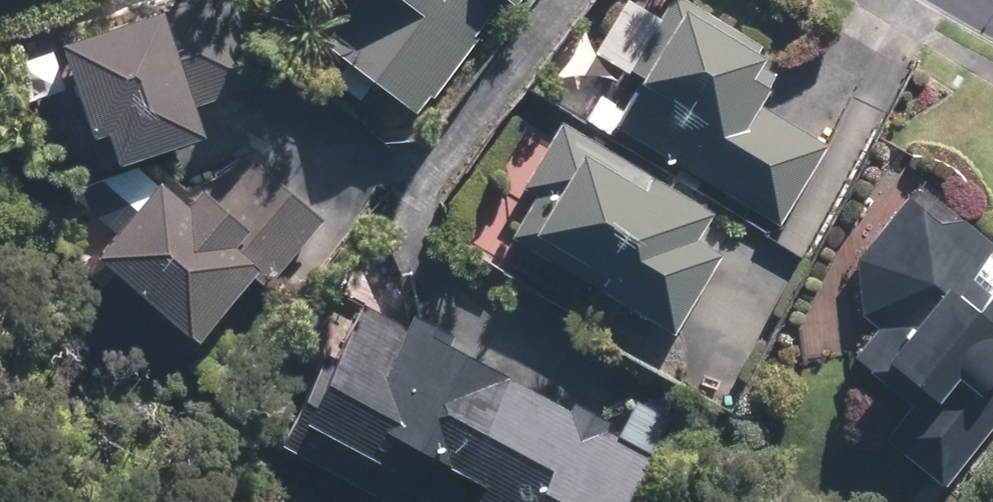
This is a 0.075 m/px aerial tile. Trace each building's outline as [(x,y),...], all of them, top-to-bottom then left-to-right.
[(58,40),(88,128),(103,124),(113,155),(192,128),(183,103),(255,78),(228,0),(191,0),(156,12),(154,7),(58,40)] [(414,107),(498,0),(343,0),(316,35),(414,107)] [(609,121),(778,220),(825,141),(753,98),(779,56),(684,0),(666,0),(625,70),(636,77),(609,121)] [(511,231),(670,327),(715,251),(688,234),(703,209),(559,122),(522,184),(534,192),(511,231)] [(214,199),(171,162),(96,247),(188,328),(244,265),(264,282),(322,217),(253,156),(214,199)] [(938,470),(992,405),(992,265),(976,251),(983,243),(916,187),(857,257),(859,308),(880,325),(857,353),(920,406),(896,434),(938,470)] [(360,301),(286,436),(398,497),(426,447),(455,462),(503,374),(443,341),(448,332),(408,310),(401,324),(360,301)] [(648,453),(603,429),(608,419),(570,398),(565,408),(503,374),(455,462),(479,475),(464,501),(621,501),(648,453)]
